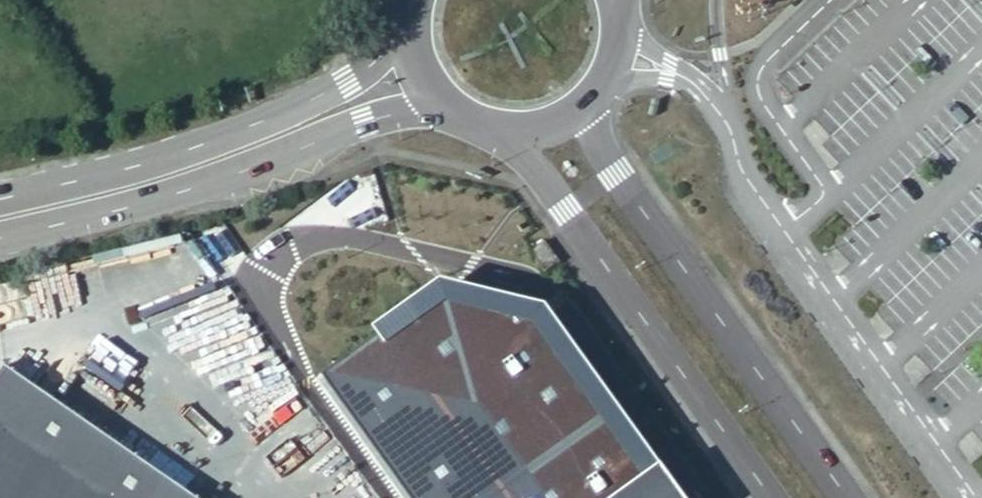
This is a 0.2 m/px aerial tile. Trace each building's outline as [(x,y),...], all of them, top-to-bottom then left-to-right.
[(318,385),(399,497),(669,497),(541,318),(442,293),(318,385)] [(4,371),(0,377),(0,497),(193,497),(4,371)]
